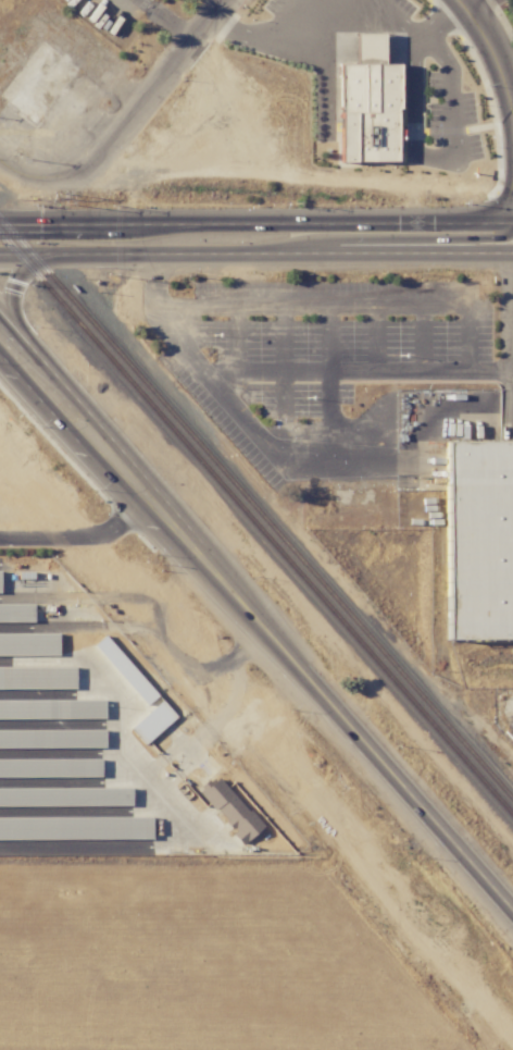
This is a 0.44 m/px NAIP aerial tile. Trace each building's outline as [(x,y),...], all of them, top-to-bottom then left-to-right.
[(366,33),(397,33),(396,65),(412,65),(412,109),(408,108),(408,162),(353,161),(353,110),(350,110),(351,65),(365,65),(366,33)] [(9,104),(37,124),(76,67),(47,48),(9,104)] [(447,443),(512,443),(512,636),(447,637),(447,443)] [(0,604),(0,622),(35,622),(35,603),(0,604)] [(60,633),(0,634),(0,655),(60,655),(60,633)] [(157,695),(104,636),(93,646),(146,705),(157,695)] [(0,667),(0,689),(76,689),(76,666),(0,667)] [(0,700),(0,719),(105,718),(104,699),(0,700)] [(175,717),(160,700),(130,729),(145,745),(175,717)] [(105,747),(105,729),(0,730),(0,748),(105,747)] [(0,760),(0,777),(101,777),(101,759),(0,760)] [(242,844),(261,828),(218,775),(199,791),(242,844)] [(131,805),(131,787),(0,789),(0,807),(131,805)] [(151,817),(0,818),(0,840),(151,839),(151,817)]
